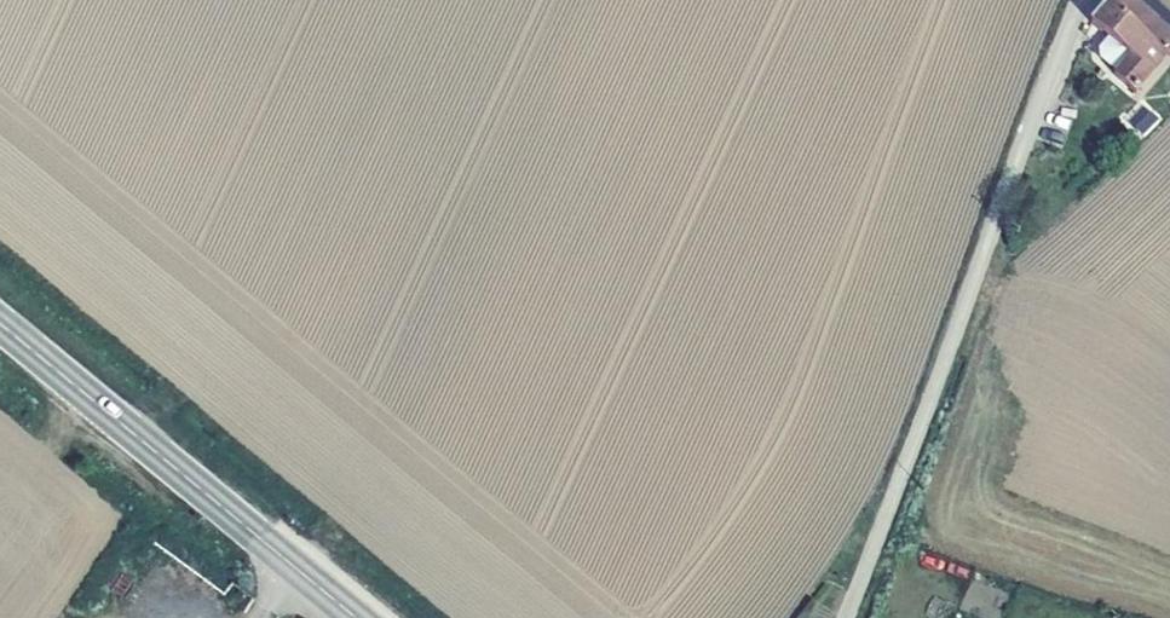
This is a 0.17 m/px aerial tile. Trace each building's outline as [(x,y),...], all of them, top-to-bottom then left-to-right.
[(1142,34),(1155,17),(1135,0),(1110,0),(1107,4),(1142,34)] [(1157,47),(1142,34),(1107,4),(1091,23),(1107,37),(1095,50),(1118,70),(1114,75),(1136,94),(1169,57),(1157,47)] [(1157,47),(1169,33),(1169,31),(1155,17),(1142,34),(1157,47)]
